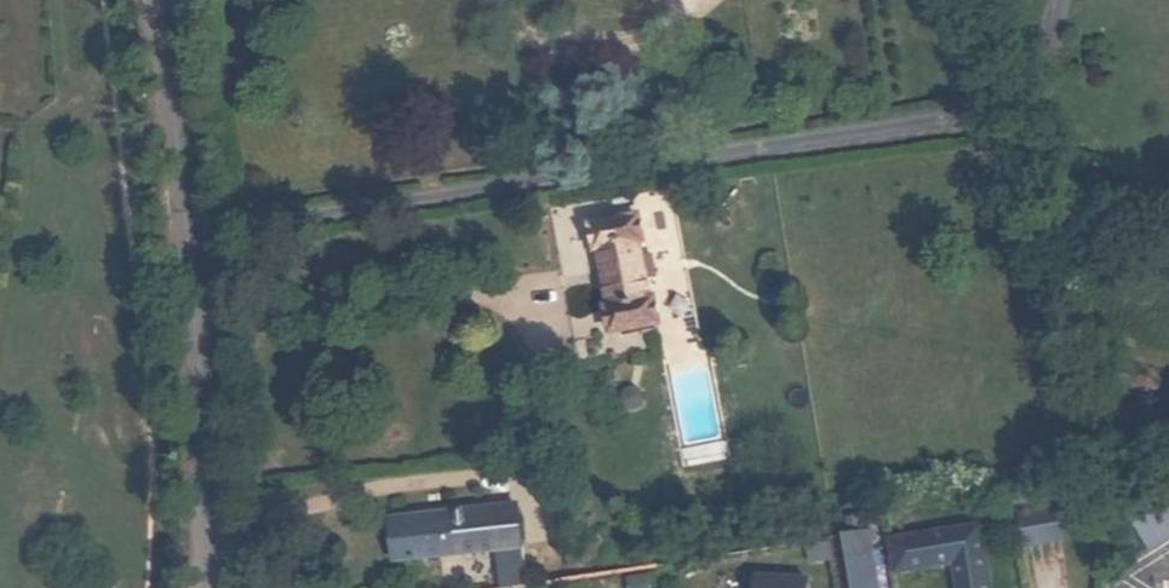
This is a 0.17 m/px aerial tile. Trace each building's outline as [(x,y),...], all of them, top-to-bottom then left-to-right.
[(638,329),(655,325),(647,276),(654,274),(650,250),(642,252),(635,216),(592,223),(610,324),(636,320),(638,329)] [(1131,513),(1152,547),(1168,537),(1168,492),(1131,513)] [(1091,496),(1080,496),(1080,512),(1091,512),(1091,496)] [(525,547),(529,584),(558,580),(551,503),(519,507),(522,547),(525,547)] [(1060,505),(1018,512),(1024,543),(1065,536),(1060,505)] [(393,519),(397,559),(522,547),(519,507),(393,519)] [(890,539),(895,570),(953,561),(957,587),(990,587),(980,524),(890,539)] [(869,535),(842,538),(849,587),(876,587),(869,535)] [(812,547),(814,564),(830,561),(828,545),(812,547)] [(812,547),(805,548),(807,565),(814,564),(812,547)] [(806,580),(756,576),(755,587),(805,587),(806,580)]
